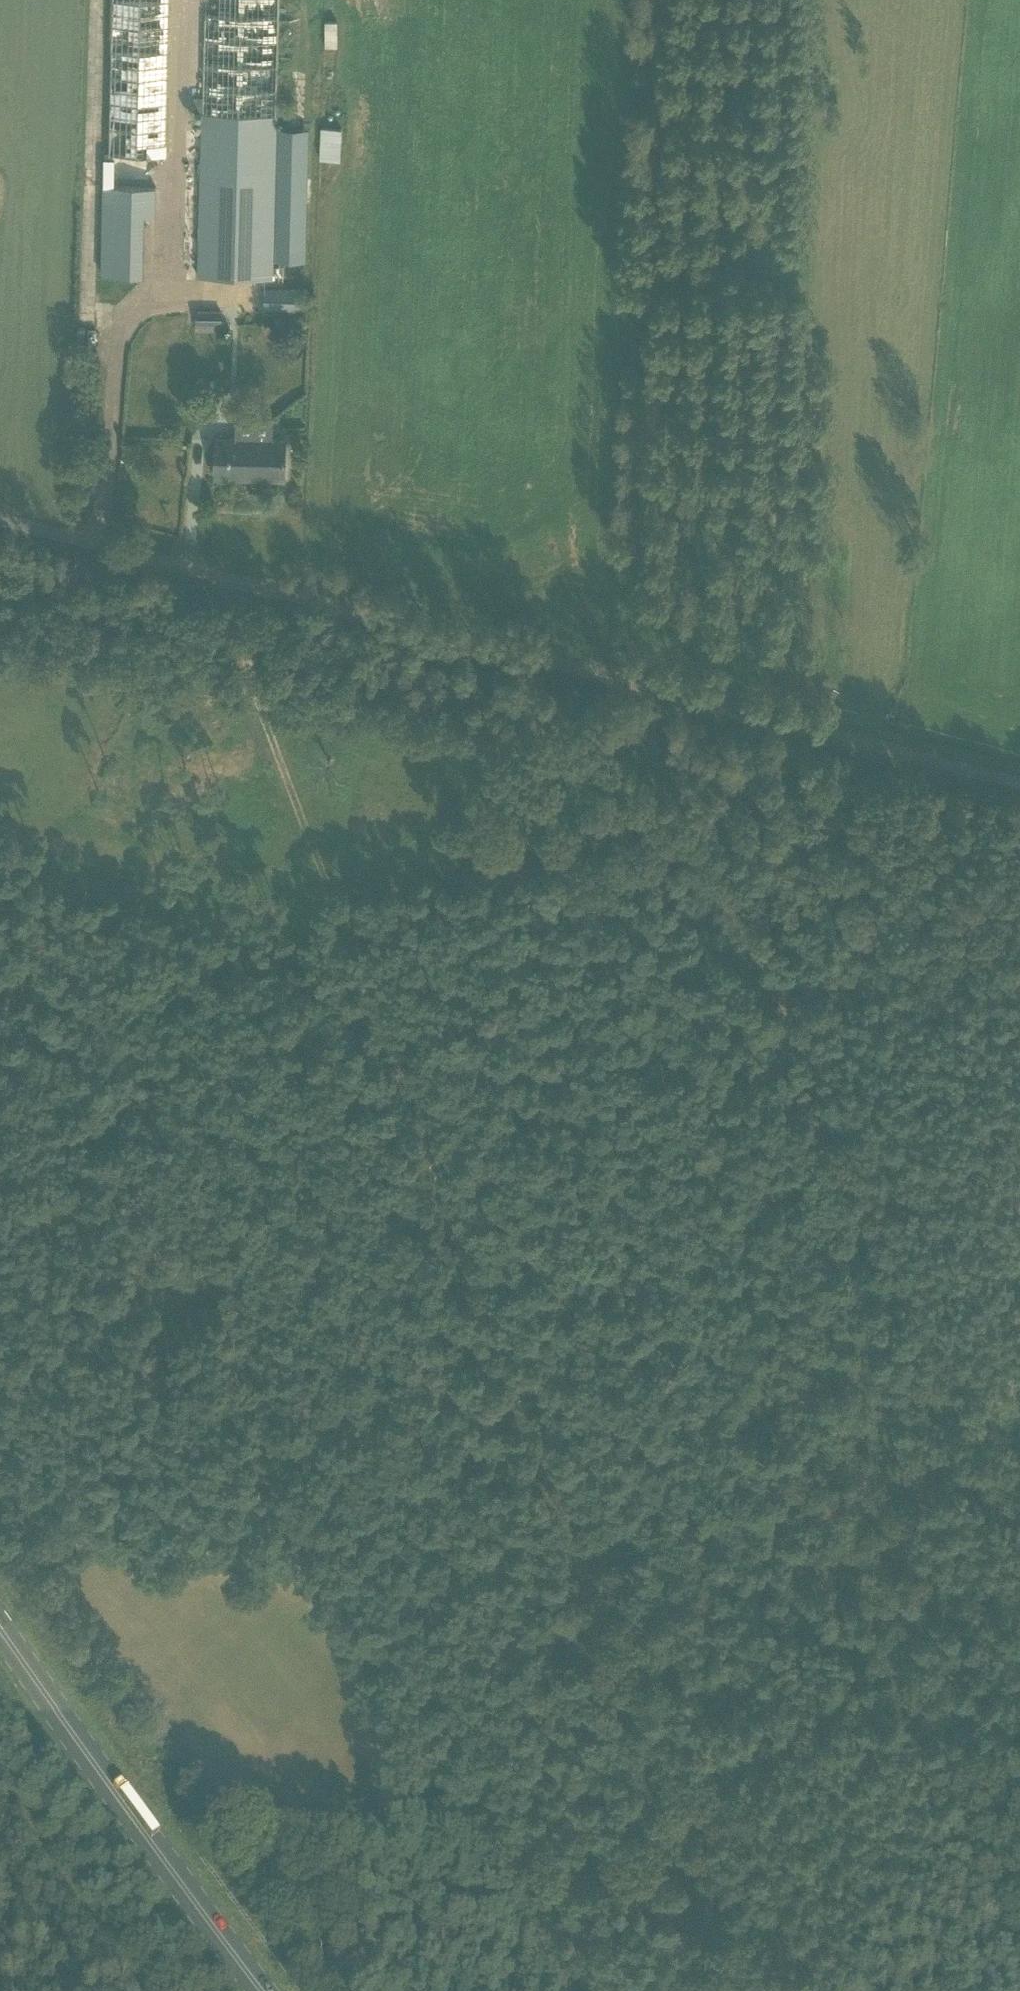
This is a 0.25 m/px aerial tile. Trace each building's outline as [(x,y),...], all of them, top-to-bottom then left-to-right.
[(109,155),(166,156),(170,0),(113,0),(109,155)] [(198,278),(283,280),(283,261),(304,261),(307,133),(276,132),(279,0),(205,0),(198,278)] [(341,129),(321,128),(321,144),(340,144),(341,129)] [(102,184),(130,184),(130,167),(103,167),(102,184)] [(103,208),(101,275),(142,276),(143,209),(155,209),(155,187),(103,185),(103,208)] [(265,289),(264,309),(267,309),(293,310),(304,310),(305,290),(265,289)] [(222,311),(197,311),(197,325),(222,324),(222,311)] [(215,446),(215,478),(284,479),(284,459),(284,440),(273,440),(273,418),(236,417),(236,439),(216,439),(215,446)] [(134,460),(135,444),(122,443),(121,459),(134,460)]
